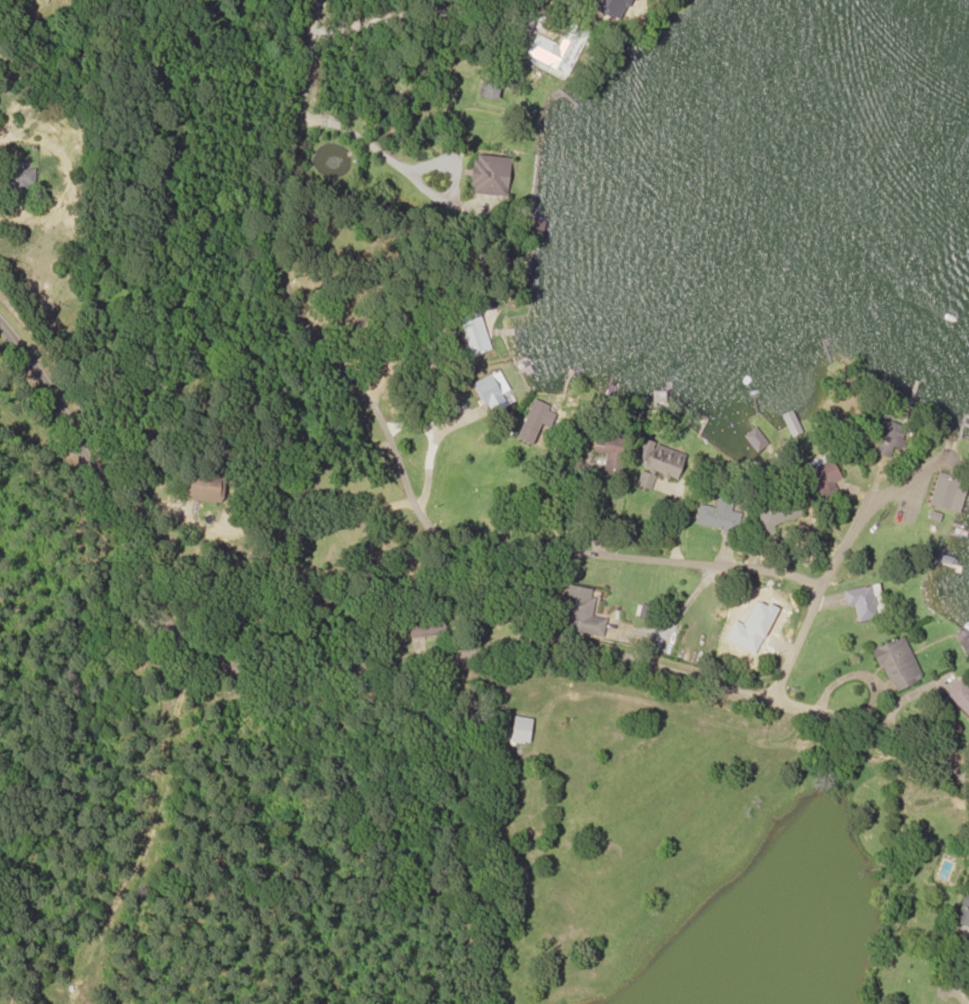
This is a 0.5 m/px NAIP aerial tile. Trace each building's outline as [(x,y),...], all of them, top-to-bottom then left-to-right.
[(545,49),(571,59),(579,37),(565,32),(560,43),(549,39),(545,49)] [(505,76),(488,72),(483,98),(499,101),(505,76)] [(513,158),(476,154),(472,193),(508,196),(513,158)] [(7,188),(36,188),(36,169),(22,169),(22,161),(7,161),(7,188)] [(542,238),(545,222),(529,219),(526,234),(542,238)] [(461,318),(472,355),(492,350),(481,312),(461,318)] [(509,405),(493,374),(475,383),(491,414),(509,405)] [(555,407),(535,398),(517,438),(533,445),(543,422),(547,424),(555,407)] [(876,453),(892,458),(896,447),(903,449),(909,426),(875,417),(869,438),(880,441),(876,453)] [(629,438),(598,431),(594,451),(608,454),(604,471),(621,475),(629,438)] [(679,479),(686,460),(653,447),(638,485),(650,490),(658,471),(679,479)] [(834,483),(843,478),(833,458),(809,470),(827,502),(840,495),(834,483)] [(186,499),(223,503),(227,472),(190,467),(186,499)] [(962,513),(968,487),(968,481),(939,473),(931,505),(962,513)] [(752,503),(770,530),(798,512),(779,485),(752,503)] [(700,505),(697,525),(737,531),(742,500),(719,496),(717,508),(700,505)] [(594,589),(565,584),(560,613),(574,616),(571,632),(603,637),(606,618),(590,616),(594,589)] [(855,605),(858,622),(880,618),(874,585),(845,590),(848,606),(855,605)] [(410,635),(445,635),(445,608),(410,608),(410,635)] [(892,693),(922,682),(906,637),(875,648),(892,693)] [(961,679),(946,694),(968,716),(968,686),(961,679)] [(533,718),(515,716),(512,742),(530,744),(533,718)] [(953,937),(968,943),(968,940),(968,895),(953,937)]
